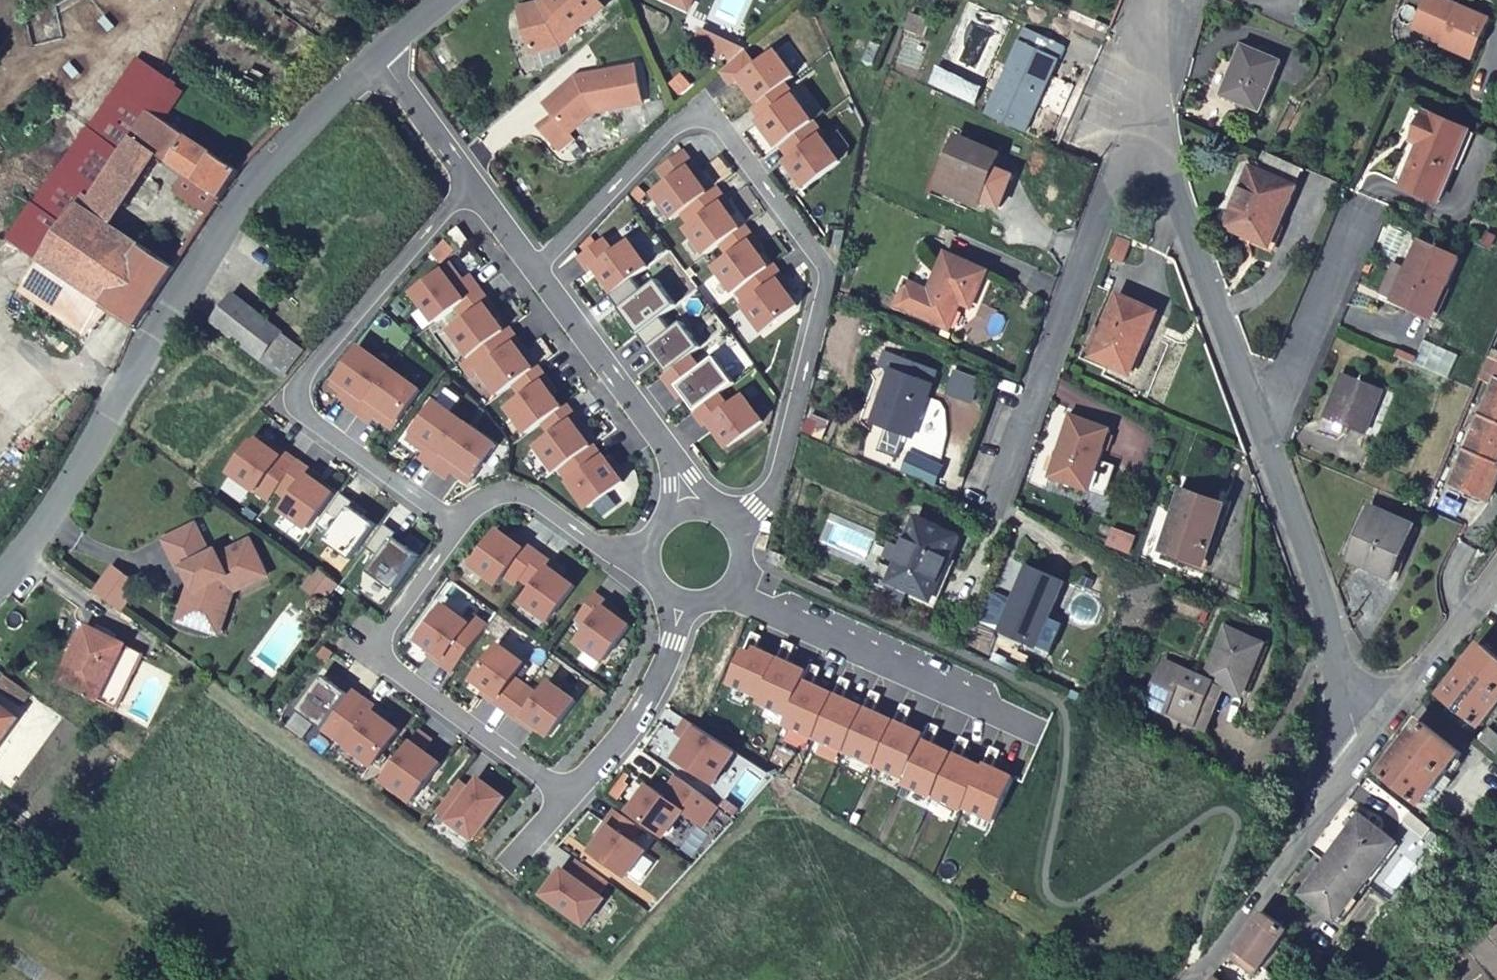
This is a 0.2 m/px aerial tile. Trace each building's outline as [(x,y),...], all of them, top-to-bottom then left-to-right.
[(525,8),(535,43),(562,37),(605,0),(548,0),(545,3),(525,8)] [(1443,0),(1426,0),(1414,30),(1445,43),(1444,48),(1476,61),(1492,21),(1443,0)] [(914,20),(935,29),(942,12),(920,4),(914,20)] [(1005,81),(1034,93),(1045,98),(1051,84),(1072,34),(1033,18),(1005,81)] [(753,42),(731,61),(741,75),(749,69),(767,93),(793,73),(803,67),(784,41),(764,56),(753,42)] [(660,59),(682,102),(697,90),(674,46),(660,59)] [(1221,97),(1259,113),(1280,65),(1242,49),(1221,97)] [(581,67),(550,95),(556,101),(575,123),(599,103),(650,93),(643,56),(608,62),(609,67),(598,69),(597,64),(581,67)] [(985,92),(992,77),(947,57),(940,71),(985,92)] [(143,63),(125,89),(149,105),(167,80),(143,63)] [(822,112),(793,73),(767,93),(761,98),(770,110),(768,112),(787,138),(789,136),(822,112)] [(41,256),(135,321),(188,241),(163,224),(152,226),(140,243),(107,221),(156,150),(221,192),(239,165),(162,113),(180,88),(167,80),(149,105),(125,89),(112,81),(84,123),(100,134),(70,179),(85,190),(41,256)] [(1045,98),(1005,81),(996,103),(1036,120),(1045,98)] [(575,123),(556,101),(542,113),(567,141),(581,130),(575,123)] [(1400,186),(1438,202),(1467,130),(1423,111),(1411,140),(1418,144),(1400,186)] [(795,152),(813,178),(848,153),(829,127),(831,126),(822,112),(789,136),(799,149),(795,152)] [(944,175),(986,193),(990,184),(1002,156),(1007,143),(963,126),(944,175)] [(661,183),(680,209),(688,203),(715,184),(705,171),(696,159),(700,156),(690,142),(666,160),(675,173),(661,183)] [(1226,231),(1273,249),(1297,189),(1303,171),(1261,155),(1255,172),(1250,171),(1226,231)] [(710,168),(700,156),(696,159),(705,171),(710,168)] [(1022,164),(1002,156),(990,184),(1011,193),(1022,164)] [(727,235),(747,220),(728,194),(732,191),(723,178),(715,184),(688,203),(697,216),(693,219),(713,245),(727,235)] [(743,283),(775,259),(757,234),(761,231),(751,217),(747,220),(727,235),(736,248),(722,258),(741,284),(743,283)] [(601,257),(620,282),(654,257),(635,231),(620,242),(611,229),(587,247),(597,260),(601,257)] [(1381,293),(1432,317),(1457,258),(1420,242),(1409,268),(1395,262),(1381,293)] [(906,294),(957,318),(970,292),(979,297),(996,262),(956,244),(938,281),(917,270),(906,294)] [(419,282),(441,312),(461,298),(485,280),(476,267),(469,272),(456,255),(419,282)] [(750,297),(769,323),(804,298),(794,285),(785,272),(789,269),(779,256),(775,259),(743,283),(752,295),(750,297)] [(785,272),(794,285),(798,282),(789,269),(785,272)] [(495,293),(485,280),(461,298),(470,310),(456,321),(475,347),(510,322),(500,308),(491,296),(495,293)] [(285,328),(234,288),(213,316),(264,356),(285,328)] [(504,305),(495,293),(491,296),(500,308),(504,305)] [(1096,350),(1134,368),(1161,311),(1125,293),(1096,350)] [(661,349),(672,364),(696,347),(707,339),(688,313),(677,321),(668,309),(644,326),(661,349)] [(475,347),(467,353),(477,367),(485,360),(504,386),(519,375),(539,360),(529,347),(520,335),(524,332),(514,319),(510,322),(475,347)] [(661,349),(644,326),(641,329),(658,352),(661,349)] [(307,345),(285,328),(264,356),(285,372),(307,345)] [(533,344),(524,332),(520,335),(529,347),(533,344)] [(349,392),(363,403),(395,359),(365,336),(337,372),(348,380),(354,385),(351,389),(349,392)] [(877,409),(916,425),(943,360),(903,344),(877,409)] [(696,347),(672,364),(701,403),(723,387),(740,375),(721,349),(705,360),(696,347)] [(1453,477),(1492,493),(1496,481),(1496,355),(1488,351),(1480,371),(1495,377),(1453,477)] [(548,414),(567,399),(557,386),(548,374),(552,370),(543,357),(539,360),(519,375),(528,387),(514,398),(533,424),(548,414)] [(426,382),(395,359),(363,403),(376,413),(381,406),(398,419),(426,382)] [(1326,413),(1367,429),(1384,385),(1343,368),(1326,413)] [(548,374),(557,386),(562,383),(552,370),(548,374)] [(345,384),(351,389),(354,385),(348,380),(345,384)] [(723,387),(701,403),(710,416),(714,413),(733,438),(767,413),(748,387),(733,398),(723,387)] [(425,449),(439,458),(471,414),(441,392),(414,429),(431,441),(425,449)] [(566,460),(596,438),(587,425),(578,412),(582,409),(572,396),(567,399),(548,414),(557,426),(542,437),(562,463),(566,460)] [(591,422),(582,409),(578,412),(587,425),(591,422)] [(1053,470),(1094,484),(1104,455),(1116,424),(1076,409),(1053,470)] [(471,414),(439,458),(452,468),(457,461),(475,473),(502,436),(471,414)] [(234,462),(273,490),(281,480),(302,452),(288,442),(285,446),(272,437),(262,430),(257,431),(234,462)] [(272,437),(285,446),(288,442),(275,433),(272,437)] [(566,460),(594,499),(629,474),(620,462),(614,454),(610,448),(607,449),(598,437),(596,438),(566,460)] [(618,451),(614,454),(620,462),(624,459),(618,451)] [(315,462),(302,452),(281,480),(293,490),(286,500),(312,519),(338,484),(324,475),(312,466),(315,462)] [(1120,461),(1104,455),(1094,484),(1109,490),(1120,461)] [(315,462),(312,466),(324,475),(327,471),(315,462)] [(355,497),(358,493),(345,483),(321,516),(334,525),(329,531),(355,550),(381,516),(355,497)] [(1164,544),(1205,558),(1225,499),(1184,484),(1164,544)] [(1352,555),(1393,570),(1413,515),(1372,500),(1352,555)] [(891,571),(894,572),(933,591),(961,527),(922,509),(920,507),(891,571)] [(372,563),(398,582),(424,547),(398,529),(402,525),(388,515),(370,539),(382,548),(372,563)] [(194,517),(162,533),(178,564),(183,561),(194,583),(186,586),(178,614),(208,623),(218,591),(233,584),(266,567),(248,532),(218,547),(215,543),(209,547),(194,517)] [(526,570),(544,546),(530,536),(528,540),(514,530),(502,521),(476,556),(503,575),(509,567),(522,576),(526,570)] [(514,530),(528,540),(530,536),(517,526),(514,530)] [(528,594),(554,613),(580,579),(567,570),(554,560),(557,556),(544,546),(526,570),(538,580),(528,594)] [(554,560),(567,570),(570,566),(557,556),(554,560)] [(1002,624),(1038,639),(1038,638),(1053,645),(1066,616),(1051,609),(1066,574),(1030,559),(1002,624)] [(332,577),(317,566),(308,579),(323,590),(332,577)] [(586,629),(612,648),(637,614),(624,604),(612,595),(615,591),(602,582),(584,606),(596,615),(586,629)] [(218,591),(208,623),(219,627),(233,584),(218,591)] [(612,595),(624,604),(627,600),(615,591),(612,595)] [(444,654),(458,663),(491,618),(478,608),(472,615),(447,597),(422,631),(436,641),(448,649),(444,654)] [(59,678),(120,704),(145,649),(85,621),(59,678)] [(1148,699),(1200,720),(1209,698),(1218,702),(1228,681),(1246,688),(1268,637),(1229,622),(1208,672),(1167,656),(1148,699)] [(516,699),(533,675),(521,666),(532,651),(505,632),(480,667),(493,676),(506,685),(503,689),(516,699)] [(444,654),(448,649),(436,641),(433,645),(444,654)] [(1444,695),(1485,726),(1496,711),(1496,656),(1482,646),(1444,695)] [(340,728),(368,689),(355,679),(352,683),(340,675),(327,665),(302,700),(340,728)] [(340,675),(352,683),(355,679),(343,670),(340,675)] [(544,714),(557,723),(582,689),(557,670),(546,684),(533,675),(516,699),(529,709),(532,705),(544,714)] [(506,685),(493,676),(490,680),(503,689),(506,685)] [(340,728),(379,756),(404,722),(391,712),(378,703),(381,698),(368,689),(340,728)] [(378,703),(391,712),(394,708),(381,698),(378,703)] [(1209,698),(1200,720),(1209,724),(1218,702),(1209,698)] [(18,715),(0,701),(0,737),(18,715)] [(541,718),(544,714),(532,705),(529,709),(541,718)] [(741,748),(693,713),(684,726),(694,734),(681,752),(719,779),(741,748)] [(388,768),(419,790),(446,753),(429,740),(437,729),(423,720),(388,768)] [(1422,722),(1384,772),(1424,803),(1464,753),(1422,722)] [(444,799),(481,826),(511,786),(487,767),(479,777),(475,783),(462,774),(444,799)] [(462,774),(475,783),(479,777),(466,768),(462,774)] [(654,779),(635,804),(670,829),(688,804),(708,819),(722,799),(682,771),(668,789),(654,779)] [(643,820),(619,802),(609,816),(613,819),(605,831),(599,838),(634,863),(654,836),(639,826),(643,820)] [(605,831),(613,819),(609,816),(600,828),(605,831)] [(1302,893),(1338,922),(1398,845),(1362,817),(1302,893)] [(569,864),(575,868),(585,856),(579,852),(569,864)] [(569,864),(551,889),(593,919),(611,894),(605,890),(614,877),(585,856),(575,868),(569,864)] [(1265,911),(1231,957),(1258,978),(1256,979),(1276,979),(1278,977),(1265,968),(1294,930),(1265,911)]
